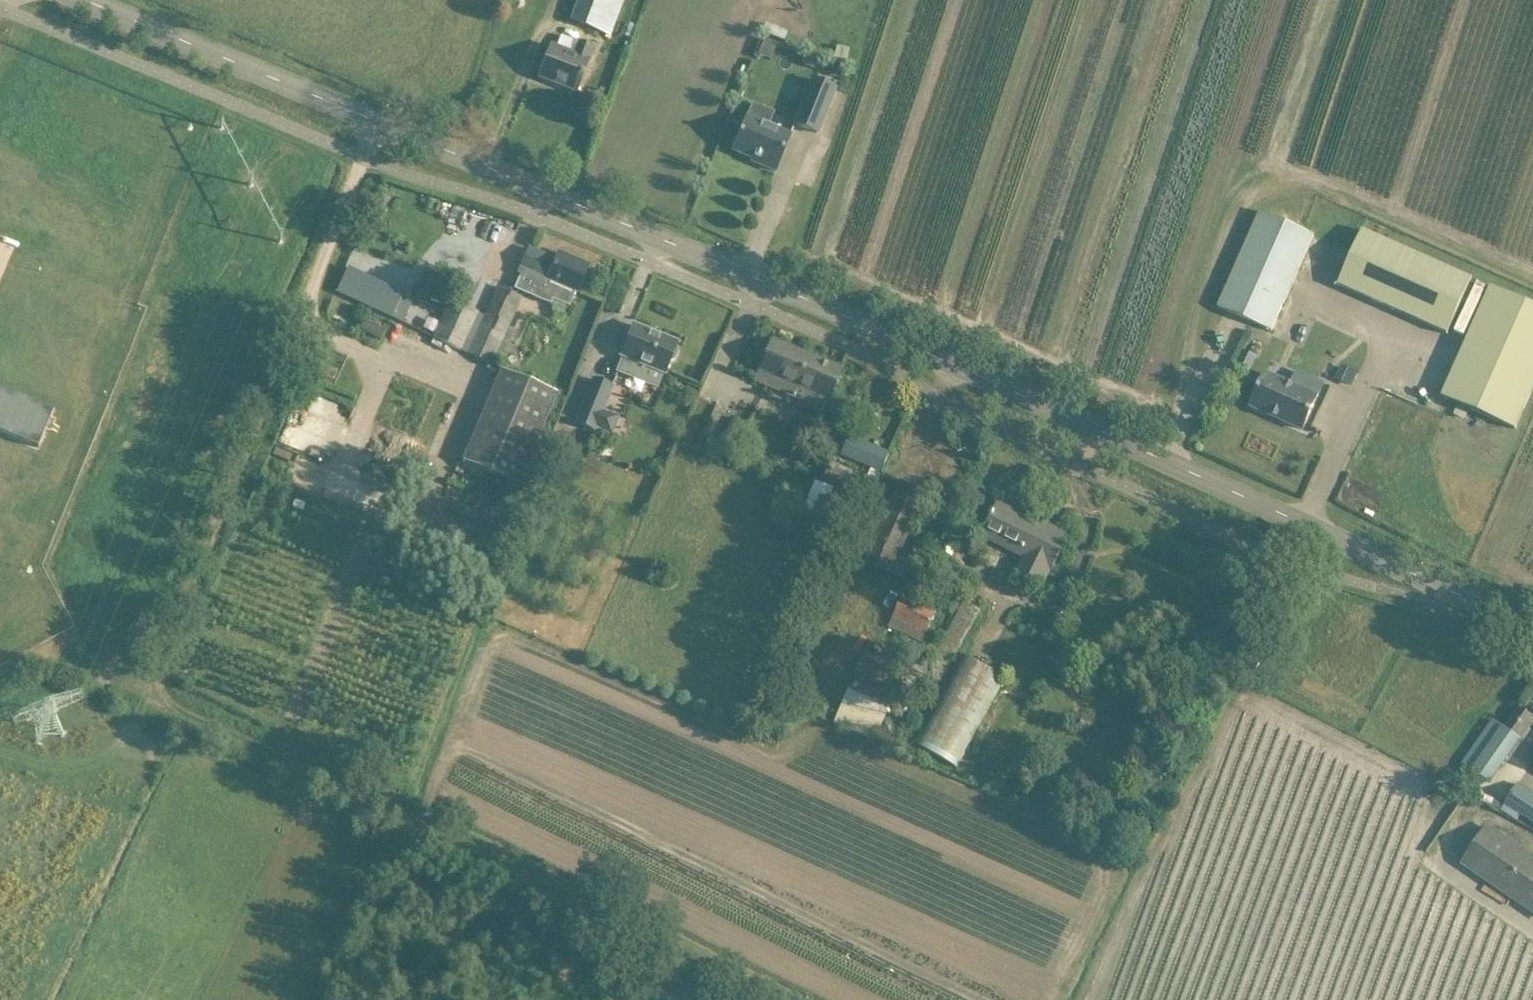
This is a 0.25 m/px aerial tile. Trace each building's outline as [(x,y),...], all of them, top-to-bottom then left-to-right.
[(569,21),(600,34),(603,27),(611,30),(623,0),(577,0),(569,21)] [(551,47),(547,58),(540,76),(577,91),(589,61),(588,61),(593,48),(580,43),(575,56),(551,47)] [(836,88),(813,78),(794,125),(817,135),(836,88)] [(790,136),(746,118),(738,138),(735,137),(732,146),(734,147),(733,150),(761,162),(760,164),(776,171),(790,136)] [(1314,235),(1260,211),(1218,307),(1272,331),(1314,235)] [(1364,230),(1339,286),(1448,334),(1473,278),(1364,230)] [(380,239),(377,246),(392,254),(397,245),(390,241),(388,243),(380,239)] [(556,262),(528,251),(521,268),(524,269),(516,287),(550,302),(553,295),(568,302),(573,290),(577,292),(588,266),(559,254),(556,262)] [(336,292),(391,316),(402,290),(347,266),(336,292)] [(451,300),(440,324),(434,339),(491,366),(523,296),(499,285),(487,310),(477,305),(474,311),(451,300)] [(1491,287),(1442,397),(1515,429),(1532,389),(1532,306),(1491,287)] [(677,343),(633,325),(618,372),(643,382),(649,367),(665,374),(670,361),(674,359),(678,351),(677,343)] [(400,326),(396,336),(420,343),(424,334),(400,326)] [(828,399),(833,389),(841,370),(772,341),(756,380),(794,396),(798,387),(828,399)] [(1243,349),(1235,365),(1249,372),(1257,356),(1243,349)] [(1349,385),(1355,373),(1343,368),(1338,379),(1349,385)] [(462,462),(517,485),(556,393),(501,370),(462,462)] [(1265,374),(1251,406),(1303,430),(1317,398),(1265,374)] [(595,430),(595,429),(611,435),(618,419),(602,413),(613,387),(594,379),(576,423),(595,430)] [(39,448),(54,410),(0,388),(0,432),(39,448)] [(890,455),(851,437),(843,454),(882,472),(890,455)] [(551,440),(546,455),(556,459),(562,444),(551,440)] [(840,491),(843,484),(849,470),(831,463),(823,484),(840,491)] [(916,524),(922,513),(930,495),(901,481),(864,559),(911,581),(934,532),(916,524)] [(850,485),(850,487),(847,494),(869,503),(872,494),(850,485)] [(813,486),(807,508),(827,513),(832,490),(813,486)] [(1052,570),(1059,556),(1068,536),(1000,503),(983,536),(1026,557),(1018,573),(1043,585),(1050,569),(1052,570)] [(923,642),(936,613),(903,598),(890,627),(923,642)] [(964,600),(932,662),(949,671),(981,609),(964,600)] [(867,647),(856,674),(888,688),(899,661),(867,647)] [(967,657),(920,739),(958,761),(1005,679),(967,657)] [(854,680),(844,704),(881,719),(891,695),(854,680)] [(1462,764),(1476,774),(1489,783),(1503,763),(1520,740),(1532,721),(1532,717),(1518,707),(1507,724),(1504,727),(1493,719),(1464,762),(1462,764)] [(1501,810),(1515,820),(1519,814),(1532,823),(1532,794),(1518,784),(1501,810)] [(1532,910),(1532,859),(1487,828),(1463,862),(1532,910)]
